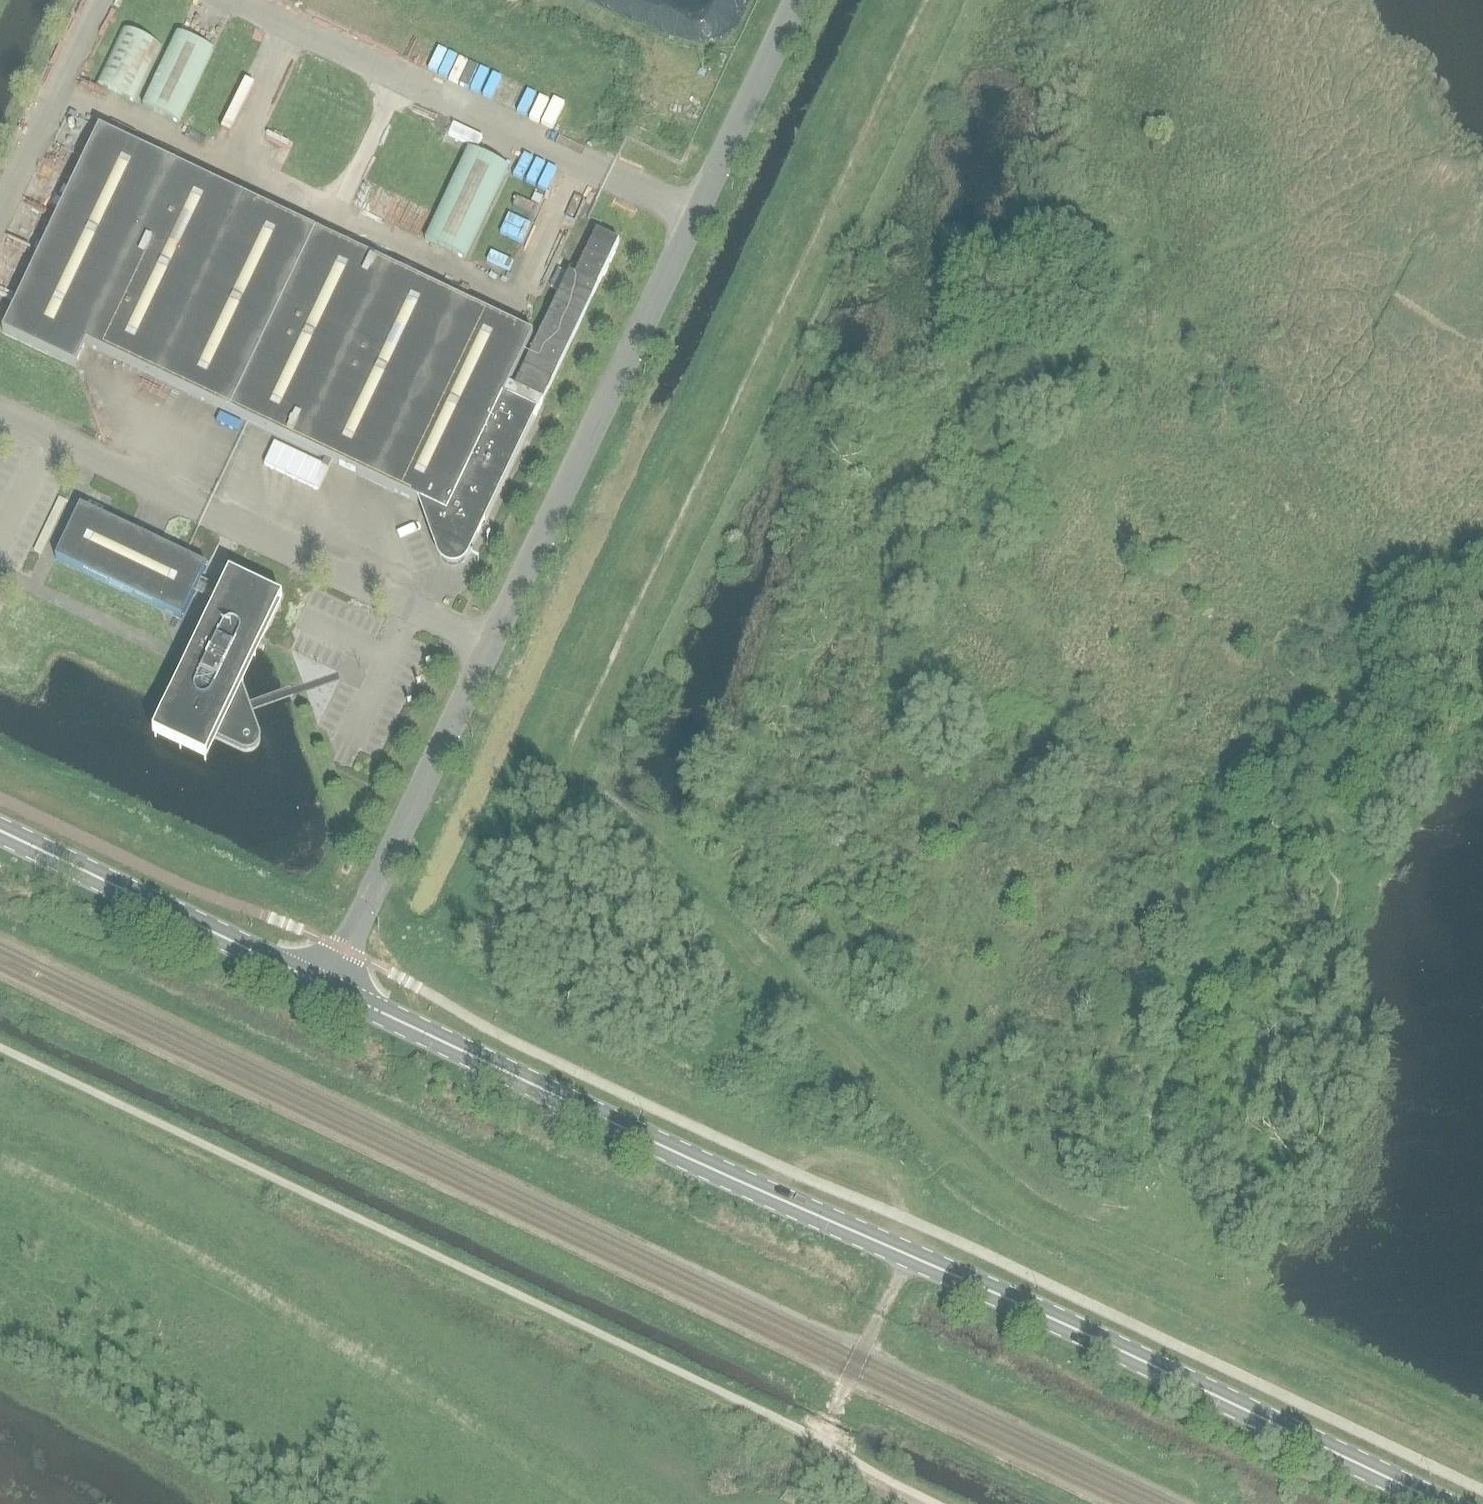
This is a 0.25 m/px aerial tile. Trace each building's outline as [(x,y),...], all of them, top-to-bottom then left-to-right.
[(123,28),(97,83),(136,102),(162,47),(123,28)] [(214,50),(213,50),(178,33),(144,106),(179,123),(214,50)] [(508,386),(532,335),(99,129),(2,332),(76,367),(77,366),(76,366),(86,345),(421,504),(440,557),(441,558),(442,560),(443,561),(445,563),(446,564),(448,564),(450,565),(452,565),(454,565),(456,565),(458,564),(460,563),(461,562),(463,561),(464,559),(465,557),(477,531),(478,532),(484,519),(483,518),(532,414),(535,416),(618,243),(594,231),(572,276),(566,273),(511,388),(508,386)] [(510,168),(475,152),(468,148),(425,240),(467,260),(510,168)] [(284,443),(273,464),(277,466),(314,483),(327,490),(338,468),(284,443)] [(258,730),(248,702),(240,679),(256,646),(275,604),(229,582),(224,591),(200,580),(206,567),(79,507),(55,559),(181,619),(194,594),(218,605),(170,706),(156,735),(205,760),(216,736),(237,746),(239,747),(242,747),(244,748),(246,747),(248,747),(250,746),(252,745),(253,743),(255,742),(256,740),(257,738),(258,736),(258,734),(258,732),(258,730)]
